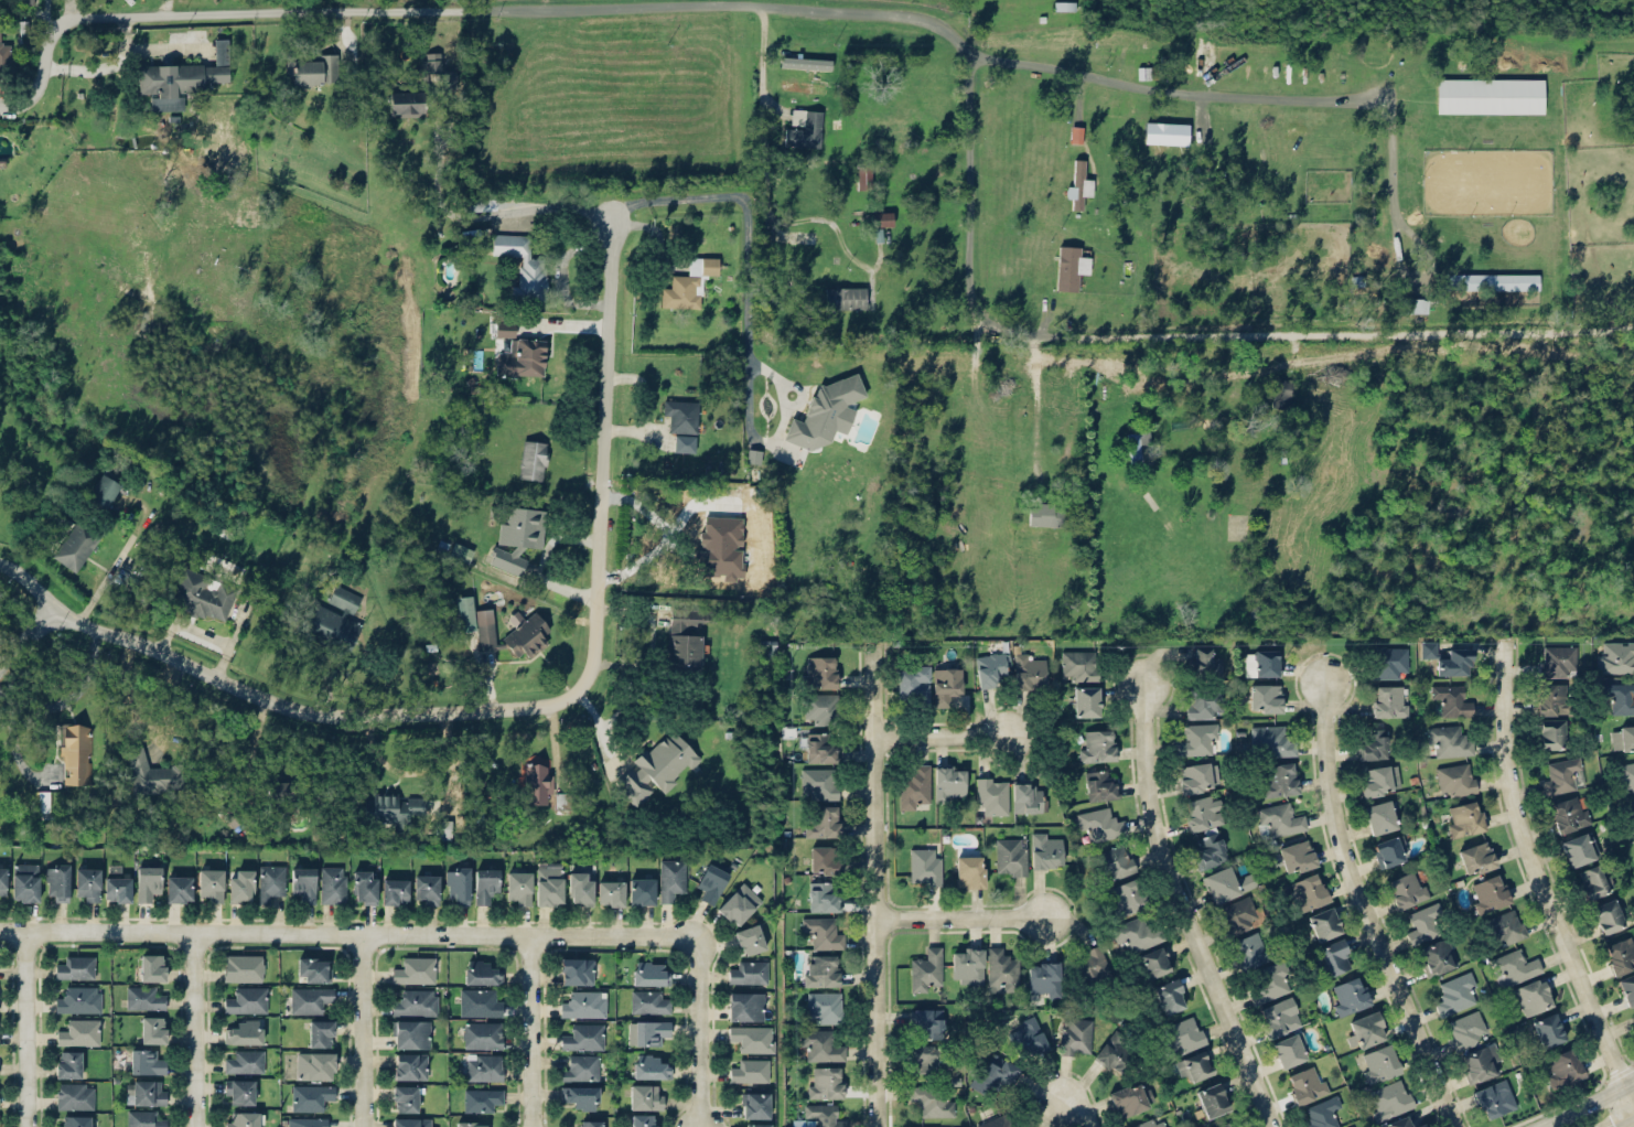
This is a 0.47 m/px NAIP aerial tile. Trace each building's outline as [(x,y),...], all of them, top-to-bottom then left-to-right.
[(11,43),(1,43),(1,24),(0,24),(0,76),(11,76),(11,43)] [(138,65),(139,94),(151,94),(151,111),(184,110),(184,93),(204,93),(203,82),(228,81),(228,39),(215,39),(215,64),(138,65)] [(424,73),(441,72),(440,52),(423,52),(424,73)] [(286,55),(336,53),(337,80),(320,82),(320,88),(314,88),(314,84),(311,87),(303,87),(301,84),(292,85),(292,80),(286,80),(286,55)] [(831,59),(782,57),(781,67),(831,69),(831,59)] [(440,87),(456,87),(456,70),(441,69),(440,87)] [(1436,112),(1542,112),(1542,77),(1436,77),(1436,112)] [(780,89),(825,94),(826,83),(782,78),(780,89)] [(391,93),(426,92),(426,109),(391,111),(391,93)] [(786,144),(819,147),(823,110),(789,107),(786,144)] [(1188,144),(1189,123),(1146,122),(1145,143),(1188,144)] [(1081,143),(1082,126),(1072,126),(1071,143),(1081,143)] [(1084,176),(1084,159),(1073,159),(1073,207),(1082,207),(1082,196),(1090,196),(1090,176),(1084,176)] [(871,187),(871,164),(856,164),(856,187),(871,187)] [(892,211),(871,211),(871,225),(892,225),(892,211)] [(531,235),(493,233),(492,254),(521,255),(519,286),(513,285),(512,299),(546,300),(547,256),(531,256),(531,235)] [(1078,290),(1078,273),(1089,275),(1089,246),(1057,246),(1056,290),(1078,290)] [(718,257),(687,256),(687,276),(671,275),(671,285),(662,285),(660,307),(699,307),(700,276),(718,276),(718,257)] [(1538,289),(1538,272),(1442,272),(1442,289),(1538,289)] [(866,286),(826,286),(826,308),(866,308),(866,286)] [(1401,312),(1428,312),(1428,298),(1401,298),(1401,312)] [(495,336),(515,337),(515,321),(495,320),(495,336)] [(495,374),(544,376),(545,339),(510,338),(510,353),(496,353),(495,374)] [(783,439),(809,449),(830,442),(835,429),(846,433),(852,414),(849,400),(866,396),(858,372),(816,385),(803,421),(791,417),(783,439)] [(1290,407),(1291,378),(1269,377),(1268,406),(1290,407)] [(697,399),(664,399),(664,419),(670,419),(670,433),(674,433),(674,451),(696,451),(697,399)] [(1130,463),(1152,461),(1149,430),(1127,432),(1130,463)] [(546,441),(522,440),(520,479),(544,480),(546,441)] [(87,499),(107,509),(120,483),(99,473),(87,499)] [(1029,524),(1063,524),(1063,503),(1029,503),(1029,524)] [(546,510),(509,506),(507,523),(500,523),(498,546),(493,546),(491,569),(523,572),(525,557),(521,557),(522,546),(542,548),(546,510)] [(52,556),(76,572),(102,535),(78,518),(52,556)] [(717,546),(757,546),(757,529),(744,529),(744,535),(717,535),(717,546)] [(449,557),(469,563),(473,549),(453,543),(449,557)] [(752,589),(752,578),(763,578),(763,552),(743,552),(743,566),(733,566),(733,589),(752,589)] [(237,588),(219,582),(216,589),(208,586),(211,577),(181,566),(168,603),(225,622),(237,588)] [(346,657),(363,625),(345,616),(347,611),(353,614),(362,597),(336,584),(326,602),(342,610),(340,612),(313,599),(297,630),(299,631),(299,632),(346,657)] [(456,597),(471,595),(475,630),(460,632),(456,597)] [(668,670),(701,672),(701,620),(716,620),(716,608),(669,607),(668,670)] [(475,610),(479,650),(508,646),(516,656),(524,651),(529,657),(547,643),(541,635),(550,629),(535,611),(524,619),(516,610),(507,616),(515,627),(502,637),(505,642),(496,643),(492,608),(475,610)] [(776,640),(765,640),(764,658),(776,659),(776,640)] [(1437,640),(1420,640),(1420,657),(1436,657),(1437,674),(1471,673),(1471,647),(1447,648),(1447,655),(1437,656),(1437,640)] [(1633,673),(1633,641),(1595,641),(1595,673),(1633,673)] [(1187,644),(1187,670),(1219,670),(1219,654),(1210,654),(1210,644),(1187,644)] [(1539,676),(1574,676),(1574,645),(1539,645),(1539,676)] [(1408,646),(1372,646),(1372,677),(1398,677),(1398,668),(1408,668),(1408,646)] [(1280,675),(1280,648),(1245,648),(1245,675),(1280,675)] [(1062,651),(1062,679),(1096,679),(1096,651),(1062,651)] [(1009,674),(1009,652),(976,653),(977,686),(1000,686),(999,674),(1009,674)] [(1045,687),(1045,654),(1014,654),(1014,687),(1045,687)] [(836,686),(837,656),(803,655),(803,686),(836,686)] [(910,697),(910,705),(928,705),(928,665),(897,665),(897,697),(910,697)] [(960,696),(960,667),(934,667),(934,707),(952,707),(952,696),(960,696)] [(1537,713),(1569,713),(1569,683),(1537,683),(1537,713)] [(1633,713),(1633,695),(1632,695),(1632,683),(1608,683),(1608,713),(1633,713)] [(1281,684),(1249,684),(1249,710),(1281,710),(1281,684)] [(1472,715),(1472,696),(1463,696),(1463,684),(1431,684),(1431,696),(1441,696),(1441,715),(1472,715)] [(1372,716),(1407,716),(1407,696),(1399,696),(1399,685),(1372,685),(1372,716)] [(1075,715),(1099,715),(1099,686),(1075,686),(1075,715)] [(1185,717),(1221,717),(1221,690),(1185,690),(1185,717)] [(837,694),(806,694),(806,722),(837,722),(837,694)] [(1562,719),(1538,719),(1538,748),(1562,748),(1562,719)] [(1179,754),(1215,754),(1215,745),(1217,745),(1217,722),(1179,722),(1179,754)] [(62,784),(91,784),(91,724),(63,724),(62,784)] [(1250,724),(1250,755),(1296,755),(1296,734),(1284,734),(1284,724),(1250,724)] [(1461,733),(1460,724),(1427,726),(1428,755),(1473,754),(1472,733),(1461,733)] [(1613,724),(1613,751),(1633,751),(1633,724),(1613,724)] [(1357,739),(1357,758),(1387,758),(1387,728),(1366,728),(1366,739),(1357,739)] [(656,785),(665,793),(700,755),(671,729),(651,752),(646,748),(619,777),(627,785),(622,792),(636,806),(656,785)] [(1115,760),(1115,729),(1081,729),(1081,760),(1115,760)] [(838,761),(838,741),(828,741),(828,732),(806,732),(806,761),(838,761)] [(146,766),(145,746),(128,746),(130,794),(183,791),(182,765),(146,766)] [(1550,773),(1541,775),(1545,794),(1574,787),(1570,770),(1581,768),(1578,755),(1548,762),(1550,773)] [(1218,787),(1215,761),(1178,765),(1181,792),(1218,787)] [(1476,791),(1471,761),(1437,766),(1441,796),(1476,791)] [(1633,791),(1633,761),(1620,763),(1624,793),(1633,791)] [(1298,792),(1296,762),(1261,765),(1264,795),(1298,792)] [(929,807),(929,763),(911,763),(911,774),(900,774),(900,807),(929,807)] [(1395,763),(1357,770),(1362,796),(1400,790),(1395,763)] [(547,804),(547,793),(553,793),(553,774),(547,774),(547,764),(523,764),(523,803),(547,804)] [(965,765),(934,765),(935,801),(965,799),(965,765)] [(837,768),(802,768),(802,797),(837,797),(837,768)] [(1118,797),(1118,777),(1106,777),(1106,770),(1086,770),(1086,797),(1118,797)] [(1007,814),(1007,777),(979,777),(979,814),(1007,814)] [(292,781),(263,781),(263,800),(292,799),(292,781)] [(1012,811),(1045,811),(1045,792),(1035,792),(1035,782),(1012,782),(1012,811)] [(50,790),(38,790),(38,811),(49,811),(50,790)] [(365,798),(365,822),(395,823),(395,831),(409,831),(409,814),(424,814),(424,796),(407,797),(407,801),(397,801),(398,792),(373,792),(373,798),(365,798)] [(556,807),(570,808),(571,794),(556,794),(556,807)] [(1590,823),(1581,794),(1548,803),(1557,833),(1590,823)] [(1187,828),(1221,825),(1217,795),(1185,797),(1187,828)] [(246,815),(230,797),(216,810),(232,828),(246,815)] [(1396,826),(1387,798),(1362,807),(1372,834),(1396,826)] [(1451,836),(1485,828),(1479,799),(1444,807),(1451,836)] [(1305,829),(1302,811),(1291,813),(1289,802),(1257,806),(1261,836),(1305,829)] [(839,804),(815,804),(815,817),(806,817),(806,836),(839,836),(839,804)] [(1081,833),(1089,831),(1092,840),(1126,834),(1121,814),(1111,816),(1109,805),(1076,813),(1081,833)] [(453,841),(454,820),(436,819),(436,840),(453,841)] [(1189,847),(1203,870),(1229,854),(1215,830),(1189,847)] [(1031,867),(1062,867),(1062,831),(1031,831),(1031,867)] [(1570,867),(1595,856),(1584,831),(1559,841),(1570,867)] [(1404,858),(1396,835),(1372,844),(1379,867),(1404,858)] [(996,874),(1026,874),(1026,837),(996,837),(996,874)] [(1316,863),(1307,837),(1278,848),(1287,873),(1316,863)] [(1496,865),(1487,839),(1458,849),(1466,874),(1496,865)] [(1090,855),(1101,882),(1137,869),(1126,841),(1090,855)] [(809,872),(840,872),(840,846),(809,846),(809,872)] [(910,883),(939,883),(939,847),(910,847),(910,883)] [(956,887),(983,887),(983,855),(956,855),(956,887)] [(660,902),(673,902),(673,891),(686,891),(686,859),(660,859),(660,902)] [(729,871),(708,861),(696,886),(706,891),(701,898),(712,904),(729,871)] [(1587,900),(1613,888),(1601,861),(1574,873),(1587,900)] [(39,864),(13,863),(12,900),(39,901),(39,864)] [(285,895),(286,865),(260,864),(259,903),(270,903),(270,895),(285,895)] [(536,904),(562,904),(563,865),(536,864),(536,904)] [(69,865),(48,865),(48,902),(69,901),(69,865)] [(1214,902),(1257,884),(1250,869),(1233,876),(1228,865),(1203,874),(1214,902)] [(161,866),(137,866),(137,902),(152,902),(152,893),(161,893),(161,866)] [(345,866),(321,867),(321,903),(346,903),(345,866)] [(470,868),(449,867),(448,905),(470,905),(470,868)] [(100,868),(76,868),(75,896),(85,896),(85,901),(100,901),(100,868)] [(315,904),(315,868),(292,868),(292,894),(301,894),(301,904),(315,904)] [(199,896),(209,897),(209,902),(223,903),(224,869),(200,869),(199,896)] [(253,869),(231,869),(231,901),(253,901),(253,869)] [(475,904),(490,904),(490,894),(499,894),(500,869),(476,869),(475,904)] [(1386,880),(1397,909),(1428,897),(1418,869),(1386,880)] [(376,870),(353,870),(354,903),(377,902),(376,870)] [(592,870),(568,870),(568,904),(592,904),(592,870)] [(1288,882),(1299,911),(1327,900),(1318,871),(1288,882)] [(507,872),(507,899),(517,899),(516,905),(531,905),(531,872),(507,872)] [(1469,883),(1479,912),(1511,901),(1499,872),(1469,883)] [(439,905),(439,875),(415,874),(414,898),(425,898),(425,905),(439,905)] [(192,876),(166,876),(166,901),(192,901),(192,876)] [(131,877),(105,877),(104,901),(131,901),(131,877)] [(654,905),(654,877),(628,877),(628,905),(654,905)] [(1105,890),(1118,917),(1146,904),(1132,877),(1105,890)] [(382,903),(409,903),(409,879),(382,879),(382,903)] [(624,905),(624,880),(598,880),(598,905),(624,905)] [(830,890),(830,880),(809,880),(809,911),(840,911),(840,890),(830,890)] [(735,926),(761,899),(743,881),(717,908),(735,926)] [(1215,909),(1227,935),(1260,921),(1248,894),(1215,909)] [(1590,906),(1602,934),(1625,923),(1614,897),(1590,906)] [(1405,926),(1411,944),(1444,930),(1433,902),(1409,912),(1413,923),(1405,926)] [(1315,940),(1341,932),(1333,905),(1308,913),(1315,940)] [(1488,917),(1499,945),(1526,935),(1515,908),(1488,917)] [(1159,941),(1151,913),(1112,924),(1121,953),(1159,941)] [(834,916),(803,916),(803,927),(813,927),(813,947),(843,947),(843,927),(834,927),(834,916)] [(734,930),(742,955),(764,948),(757,923),(734,930)] [(1272,957),(1261,929),(1233,941),(1244,968),(1272,957)] [(1633,967),(1633,953),(1627,935),(1603,945),(1614,975),(1633,967)] [(1417,947),(1428,975),(1458,964),(1447,936),(1417,947)] [(1318,947),(1330,975),(1353,965),(1341,937),(1318,947)] [(1069,958),(1084,983),(1110,966),(1097,943),(1069,958)] [(942,945),(922,945),(922,956),(910,956),(910,990),(942,990),(942,945)] [(1018,957),(1008,957),(1008,945),(988,945),(988,990),(1018,990),(1018,957)] [(1138,955),(1147,978),(1172,968),(1163,945),(1138,955)] [(952,983),(982,983),(982,947),(952,947),(952,983)] [(1499,987),(1542,970),(1536,954),(1525,957),(1520,947),(1490,958),(1499,987)] [(165,954),(141,954),(141,981),(164,981),(165,954)] [(224,980),(263,981),(263,955),(225,954),(224,980)] [(839,985),(839,954),(805,954),(805,985),(839,985)] [(95,956),(65,955),(65,964),(56,964),(55,978),(95,979),(95,956)] [(305,982),(327,981),(327,957),(298,957),(298,975),(305,975),(305,982)] [(435,957),(403,957),(403,968),(392,968),(392,982),(435,983),(435,957)] [(592,957),(559,957),(559,983),(592,983),(592,957)] [(766,959),(738,959),(738,970),(728,970),(728,983),(766,983),(766,959)] [(1246,973),(1257,1002),(1292,989),(1281,959),(1246,973)] [(465,983),(502,984),(502,968),(489,968),(489,960),(466,960),(465,983)] [(633,984),(669,984),(669,960),(633,960),(633,984)] [(1029,996),(1060,996),(1060,962),(1029,962),(1029,996)] [(1440,1016),(1480,999),(1469,970),(1439,983),(1442,992),(1432,997),(1440,1016)] [(1627,1006),(1633,1003),(1633,972),(1616,979),(1627,1006)] [(1370,1001),(1358,974),(1327,987),(1340,1016),(1370,1001)] [(1164,1013),(1187,1005),(1175,976),(1152,986),(1164,1013)] [(1554,1003),(1541,976),(1514,987),(1525,1015),(1554,1003)] [(100,986),(64,986),(64,997),(56,997),(56,1012),(100,1013),(100,986)] [(166,1009),(166,994),(156,994),(156,986),(126,986),(126,1009),(166,1009)] [(267,1012),(267,986),(235,986),(235,997),(224,997),(224,1012),(267,1012)] [(291,1013),(323,1014),(323,1002),(334,1002),(334,988),(292,987),(291,1013)] [(460,1015),(502,1016),(503,1001),(496,1001),(496,989),(461,988),(460,1015)] [(392,1014),(436,1015),(437,989),(401,989),(401,999),(392,999),(392,1014)] [(631,1012),(669,1012),(669,999),(660,999),(660,989),(631,989),(631,1012)] [(605,990),(570,990),(570,1002),(559,1002),(559,1016),(605,1016),(605,990)] [(728,1019),(763,1019),(763,990),(728,990),(728,1019)] [(842,990),(808,990),(808,1021),(842,1021),(842,990)] [(1301,1026),(1292,996),(1257,1007),(1267,1037),(1301,1026)] [(912,1029),(921,1029),(921,1037),(943,1037),(943,1008),(912,1008),(912,1029)] [(1455,1050),(1488,1034),(1476,1008),(1443,1023),(1455,1050)] [(1348,1020),(1359,1048),(1387,1037),(1376,1009),(1348,1020)] [(1566,1037),(1554,1011),(1530,1022),(1544,1048),(1566,1037)] [(1205,1041),(1193,1013),(1163,1027),(1174,1054),(1205,1041)] [(165,1043),(165,1016),(142,1016),(141,1043),(165,1043)] [(1049,1045),(1033,1016),(1008,1029),(1023,1059),(1049,1045)] [(1061,1027),(1058,1052),(1089,1054),(1092,1019),(1069,1018),(1068,1028),(1061,1027)] [(100,1045),(100,1019),(68,1019),(68,1030),(57,1030),(57,1045),(100,1045)] [(224,1043),(263,1044),(263,1019),(238,1019),(237,1027),(225,1027),(224,1043)] [(333,1020),(309,1020),(309,1047),(333,1046),(333,1020)] [(431,1020),(396,1020),(395,1048),(430,1048),(431,1020)] [(634,1043),(666,1043),(666,1020),(634,1020),(634,1043)] [(464,1048),(501,1048),(502,1022),(464,1022),(464,1048)] [(603,1022),(571,1022),(571,1033),(560,1033),(560,1049),(603,1049),(603,1022)] [(773,1026),(729,1026),(729,1039),(740,1039),(740,1051),(773,1051),(773,1026)] [(834,1029),(800,1029),(800,1059),(843,1059),(843,1039),(834,1039),(834,1029)] [(1271,1041),(1280,1066),(1310,1055),(1302,1030),(1271,1041)] [(1094,1056),(1115,1072),(1131,1050),(1110,1035),(1094,1056)] [(1504,1067),(1492,1041),(1458,1056),(1470,1083),(1504,1067)] [(1357,1055),(1369,1083),(1401,1070),(1390,1042),(1357,1055)] [(913,1072),(945,1072),(945,1043),(913,1043),(913,1072)] [(1585,1066),(1562,1046),(1544,1069),(1567,1088),(1585,1066)] [(131,1073),(166,1074),(166,1058),(156,1058),(157,1048),(131,1048),(131,1073)] [(264,1072),(264,1049),(235,1050),(235,1058),(225,1058),(225,1072),(264,1072)] [(1175,1062),(1185,1084),(1214,1071),(1204,1049),(1175,1062)] [(969,1084),(983,1094),(991,1083),(1002,1091),(1019,1067),(993,1050),(969,1084)] [(82,1051),(58,1051),(57,1077),(81,1078),(82,1051)] [(334,1052),(297,1052),(297,1079),(334,1079),(334,1052)] [(428,1053),(395,1053),(395,1079),(427,1079),(428,1053)] [(502,1054),(467,1054),(467,1080),(502,1080),(502,1054)] [(561,1080),(598,1080),(598,1054),(571,1054),(571,1065),(561,1065),(561,1080)] [(670,1064),(660,1064),(660,1054),(634,1054),(634,1077),(670,1077),(670,1064)] [(767,1081),(767,1059),(739,1059),(739,1069),(730,1069),(730,1081),(767,1081)] [(1327,1094),(1319,1063),(1286,1073),(1294,1103),(1327,1094)] [(842,1065),(808,1065),(808,1097),(842,1097),(842,1065)] [(1378,1121),(1413,1103),(1399,1076),(1365,1094),(1378,1121)] [(1472,1091),(1484,1119),(1516,1105),(1504,1077),(1472,1091)] [(1108,1092),(1118,1117),(1153,1103),(1143,1078),(1108,1092)] [(254,1104),(254,1079),(225,1080),(225,1094),(231,1094),(231,1104),(254,1104)] [(166,1103),(166,1090),(160,1090),(160,1080),(126,1080),(127,1104),(166,1103)] [(1207,1117),(1229,1107),(1218,1081),(1196,1090),(1207,1117)] [(57,1109),(94,1109),(94,1083),(57,1084),(57,1109)] [(662,1084),(628,1084),(628,1107),(662,1107),(662,1084)] [(323,1111),(324,1099),(335,1100),(335,1085),(293,1085),(292,1111),(323,1111)] [(418,1112),(418,1085),(394,1085),(394,1112),(418,1112)] [(598,1085),(561,1085),(561,1097),(572,1097),(572,1108),(598,1108),(598,1085)] [(910,1104),(921,1104),(921,1115),(954,1115),(954,1085),(910,1085),(910,1104)] [(503,1089),(464,1089),(464,1111),(494,1112),(494,1103),(503,1103),(503,1089)] [(742,1117),(767,1117),(767,1092),(742,1092),(742,1117)] [(1340,1105),(1335,1095),(1305,1105),(1310,1117),(1302,1119),(1305,1126),(1337,1126),(1331,1108),(1340,1105)] [(813,1126),(842,1126),(842,1115),(836,1115),(836,1103),(804,1103),(805,1115),(813,1115),(813,1126)] [(127,1110),(127,1126),(166,1126),(166,1118),(157,1118),(157,1110),(127,1110)] [(1012,1121),(1007,1110),(977,1121),(979,1126),(1025,1126),(1022,1118),(1012,1121)] [(232,1112),(232,1121),(226,1121),(226,1126),(259,1126),(259,1124),(262,1124),(262,1111),(232,1112)] [(655,1113),(631,1113),(631,1126),(655,1126),(655,1113)] [(1159,1114),(1127,1126),(1165,1126),(1159,1114)] [(1407,1115),(1382,1125),(1382,1126),(1412,1126),(1407,1115)] [(328,1117),(288,1117),(288,1126),(328,1126),(328,1117)] [(395,1117),(394,1126),(434,1126),(434,1118),(395,1117)]
